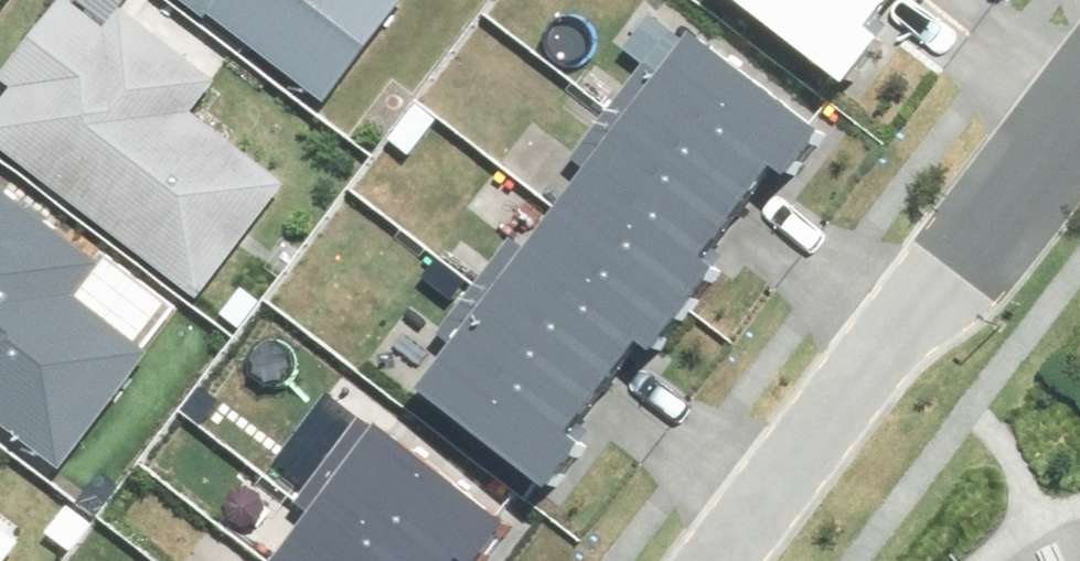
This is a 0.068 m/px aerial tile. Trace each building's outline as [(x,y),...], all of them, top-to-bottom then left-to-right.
[(0,115),(0,145),(203,293),(292,173),(211,114),(243,71),(146,0),(110,0),(102,11),(87,0),(45,0),(0,61),(0,79),(17,91),(0,115)] [(323,94),(396,0),(201,0),(323,94)] [(857,78),(891,34),(875,22),(893,0),(756,0),(857,78)] [(827,120),(701,25),(634,113),(747,198),(781,153),(794,163),(827,120)] [(747,198),(634,113),(567,201),(691,294),(721,254),(710,246),(747,198)] [(74,453),(151,346),(75,293),(105,251),(0,176),(0,400),(74,453)] [(691,294),(567,201),(500,289),(613,374),(645,331),(656,340),(691,294)] [(613,374),(500,289),(433,377),(560,472),(591,432),(576,421),(613,374)] [(372,406),(307,489),(322,501),(400,560),(462,560),(474,545),(485,554),(514,517),(372,406)] [(322,501),(276,560),(278,560),(400,560),(322,501)] [(13,536),(0,526),(0,554),(13,536)]
